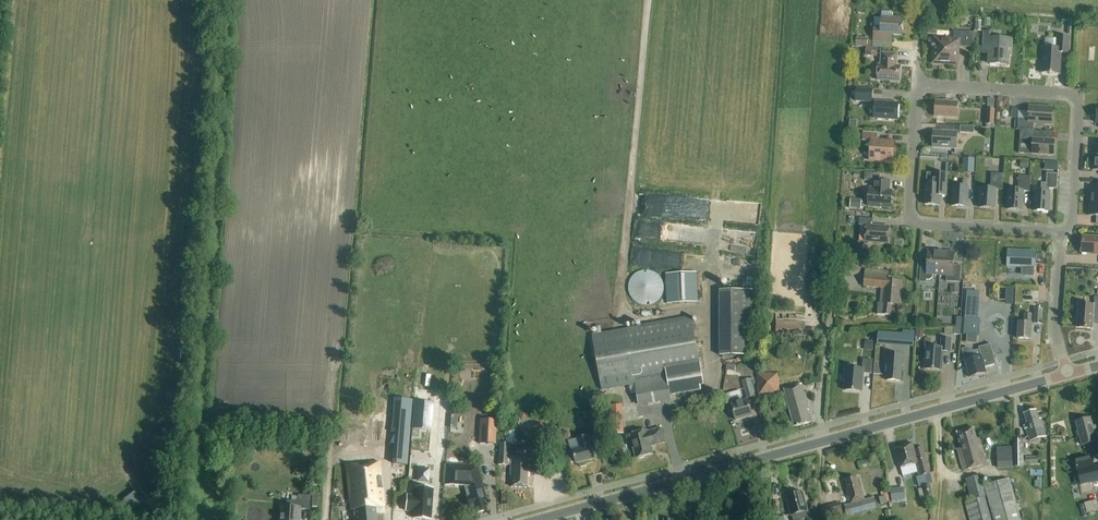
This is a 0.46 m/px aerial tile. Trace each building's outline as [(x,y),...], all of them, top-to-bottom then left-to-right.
[(874,18),(874,28),(873,41),(891,42),(891,35),(901,36),(902,20),(892,19),(892,13),(881,12),(881,19),(874,18)] [(974,33),(967,32),(954,31),(953,40),(934,39),(932,63),(957,65),(958,47),(973,48),(974,33)] [(989,65),(1007,66),(1008,56),(1010,56),(1011,39),(993,38),(994,32),(983,32),(983,48),(990,49),(989,65)] [(1046,39),(1046,48),(1043,48),(1042,60),(1038,60),(1037,71),(1041,71),(1041,73),(1060,74),(1061,53),(1069,54),(1070,37),(1057,37),(1056,40),(1046,39)] [(866,47),(865,56),(877,57),(877,48),(866,47)] [(900,67),(895,66),(896,54),(881,54),(880,65),(878,65),(877,81),(899,82),(900,67)] [(856,89),(855,102),(872,103),(873,90),(856,89)] [(986,127),(993,128),(993,126),(994,126),(995,110),(994,110),(995,100),(988,99),(987,109),(986,109),(985,125),(986,125),(986,127)] [(967,103),(935,101),(934,117),(966,119),(967,103)] [(874,119),(897,120),(898,104),(874,102),(874,119)] [(1018,111),(1018,119),(1017,129),(1028,130),(1028,123),(1051,124),(1052,108),(1029,107),(1029,112),(1018,111)] [(957,133),(933,131),(932,148),(956,149),(957,133)] [(1020,131),(1019,145),(1032,146),(1032,154),(1053,156),(1054,140),(1042,140),(1042,132),(1020,131)] [(892,161),(893,143),(877,142),(878,133),(862,132),(862,141),(872,142),(871,160),(892,161)] [(962,172),(974,173),(974,160),(963,159),(962,172)] [(890,208),(891,192),(888,192),(889,181),(879,181),(880,174),(864,173),(864,181),(875,182),(874,191),(869,190),(868,207),(890,208)] [(1046,173),(1046,184),(1046,189),(1049,189),(1057,189),(1057,174),(1046,173)] [(936,174),(935,186),(926,185),(925,205),(939,206),(940,197),(946,198),(948,174),(936,174)] [(980,208),(994,209),(995,190),(1002,190),(1003,174),(991,174),(990,189),(981,188),(980,208)] [(1008,190),(1007,210),(1022,211),(1023,192),(1029,192),(1030,177),(1019,176),(1018,190),(1008,190)] [(952,207),(967,207),(968,181),(963,180),(962,187),(953,187),(952,207)] [(1041,192),(1035,192),(1034,211),(1048,212),(1049,192),(1049,189),(1046,189),(1046,184),(1041,183),(1041,192)] [(861,209),(861,200),(850,199),(849,208),(861,209)] [(1090,204),(1089,216),(1097,217),(1097,204),(1090,204)] [(873,220),(860,219),(859,226),(866,226),(865,242),(888,244),(889,227),(873,226),(873,220)] [(1082,237),(1082,253),(1096,254),(1096,255),(1097,255),(1097,237),(1082,237)] [(978,253),(998,255),(999,243),(979,242),(978,253)] [(927,264),(921,263),(919,283),(926,283),(926,281),(929,281),(931,279),(932,277),(933,275),(939,275),(941,253),(935,253),(935,251),(928,251),(927,264)] [(1008,251),(1007,265),(1024,266),(1023,275),(1033,276),(1034,252),(1008,251)] [(941,253),(939,275),(946,276),(946,282),(960,283),(961,266),(953,266),(954,252),(947,252),(947,254),(941,253)] [(892,305),(900,306),(902,281),(888,280),(889,272),(865,270),(863,287),(882,288),(880,303),(878,303),(877,315),(891,316),(892,305)] [(636,274),(632,278),(629,283),(628,288),(629,294),(632,299),(636,303),(640,305),(646,306),(651,305),(656,303),(660,299),(663,294),(663,288),(663,283),(660,278),(656,274),(651,272),(646,271),(640,272),(636,274)] [(697,273),(666,275),(667,304),(698,302),(697,273)] [(966,292),(984,293),(984,283),(966,282),(966,292)] [(985,283),(984,292),(998,293),(999,285),(985,283)] [(951,286),(950,294),(958,294),(958,286),(951,286)] [(1024,286),(1024,296),(1040,297),(1040,287),(1024,286)] [(745,356),(745,313),(753,313),(753,291),(719,291),(719,314),(723,314),(723,356),(745,356)] [(1097,312),(1097,298),(1094,297),(1094,305),(1078,304),(1077,329),(1092,330),(1093,312),(1097,312)] [(978,319),(980,302),(965,300),(962,334),(966,334),(975,335),(977,335),(979,335),(980,319),(978,319)] [(1033,324),(1042,324),(1043,309),(1034,309),(1033,324)] [(1017,339),(1030,339),(1031,323),(1031,314),(1025,314),(1024,323),(1018,322),(1017,339)] [(960,334),(961,318),(956,317),(955,327),(945,327),(945,334),(960,334)] [(692,319),(625,331),(592,337),(602,392),(635,386),(636,393),(638,404),(671,399),(670,394),(705,389),(692,319)] [(776,333),(802,333),(802,322),(776,322),(776,333)] [(900,333),(899,344),(914,345),(915,334),(900,333)] [(942,339),(941,348),(926,347),(925,370),(942,371),(943,352),(950,352),(951,339),(942,339)] [(873,351),(873,341),(864,341),(864,351),(873,351)] [(986,373),(981,356),(979,350),(974,351),(967,347),(962,349),(963,354),(965,361),(969,377),(986,373)] [(904,356),(887,354),(887,364),(888,364),(887,381),(901,382),(902,365),(904,366),(904,356)] [(845,382),(845,390),(862,392),(863,373),(872,374),(873,360),(863,359),(862,369),(845,368),(844,381),(845,382)] [(779,395),(778,374),(771,374),(771,373),(757,374),(758,396),(779,395)] [(754,378),(742,382),(746,399),(755,396),(752,385),(755,384),(754,378)] [(809,410),(802,385),(784,390),(794,427),(810,423),(807,411),(809,410)] [(748,400),(740,402),(738,396),(730,398),(736,420),(752,416),(748,400)] [(431,431),(433,403),(414,401),(412,429),(431,431)] [(623,434),(622,406),(610,406),(611,435),(623,434)] [(1030,441),(1046,437),(1041,419),(1039,420),(1036,411),(1024,414),(1027,423),(1025,424),(1030,441)] [(590,415),(581,418),(583,424),(591,422),(590,415)] [(1095,426),(1093,427),(1090,418),(1076,422),(1082,446),(1097,441),(1097,437),(1095,426)] [(602,440),(602,419),(593,419),(593,440),(602,440)] [(478,444),(495,445),(497,421),(480,420),(478,444)] [(665,443),(661,428),(647,432),(647,431),(630,435),(636,458),(638,458),(640,459),(644,458),(644,456),(653,454),(651,446),(665,443)] [(986,465),(979,439),(977,439),(973,428),(957,432),(961,448),(957,449),(963,471),(986,465)] [(569,439),(567,432),(560,434),(562,441),(569,439)] [(588,438),(578,441),(579,449),(568,452),(571,463),(576,462),(576,464),(578,464),(581,468),(586,466),(586,462),(594,459),(590,446),(588,438)] [(1013,441),(1014,467),(1034,467),(1034,466),(1037,465),(1042,465),(1042,458),(1037,458),(1025,458),(1025,460),(1023,460),(1023,441),(1013,441)] [(528,471),(528,460),(530,461),(530,457),(508,456),(509,444),(499,443),(498,464),(510,465),(509,476),(512,476),(511,487),(527,488),(527,477),(529,477),(530,471),(528,471)] [(914,451),(913,444),(912,444),(895,448),(901,468),(916,464),(919,476),(916,477),(919,487),(933,484),(923,448),(914,451)] [(1013,469),(1011,448),(996,449),(997,470),(1013,469)] [(392,477),(407,478),(409,450),(394,449),(392,477)] [(1073,460),(1076,472),(1071,474),(1072,477),(1071,477),(1073,484),(1085,481),(1085,482),(1096,479),(1094,472),(1095,471),(1091,456),(1087,456),(1073,460)] [(350,498),(338,500),(340,511),(354,510),(355,519),(376,519),(375,508),(384,507),(379,462),(346,466),(350,498)] [(444,485),(464,486),(467,497),(466,497),(469,507),(473,506),(475,513),(487,510),(484,501),(487,501),(477,466),(446,464),(444,485)] [(157,474),(149,480),(142,485),(149,494),(156,489),(154,487),(163,481),(157,474)] [(984,486),(981,476),(966,480),(971,501),(965,502),(970,519),(1020,519),(1009,479),(984,486)] [(877,508),(874,498),(864,500),(860,486),(859,486),(856,478),(846,481),(848,489),(846,490),(850,504),(844,506),(847,517),(877,508)] [(925,498),(932,496),(930,485),(923,487),(925,498)] [(410,493),(408,509),(415,510),(414,516),(433,518),(435,487),(417,486),(416,494),(410,493)] [(890,489),(892,502),(904,501),(903,488),(890,489)] [(141,503),(133,493),(128,497),(136,507),(141,503)] [(806,511),(807,511),(802,493),(787,497),(792,515),(793,519),(809,519),(806,511)] [(309,509),(310,496),(299,495),(299,501),(288,501),(286,507),(281,507),(280,519),(297,519),(298,518),(299,518),(300,509),(309,509)] [(884,496),(878,498),(880,505),(887,503),(884,496)] [(136,507),(128,497),(122,501),(130,511),(136,507)]
